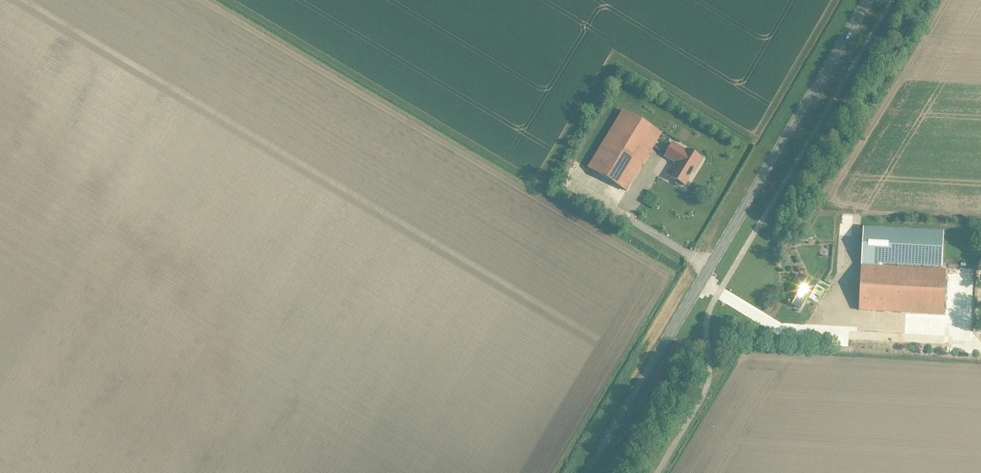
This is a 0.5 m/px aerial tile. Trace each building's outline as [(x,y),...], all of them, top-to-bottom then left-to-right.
[(627,191),(661,133),(623,110),(588,167),(627,191)] [(686,151),(673,143),(665,156),(676,163),(677,166),(671,177),(678,181),(677,182),(677,184),(681,187),(683,186),(684,184),(686,185),(694,171),(695,171),(703,158),(687,149),(686,151)] [(943,314),(945,270),(880,267),(880,264),(941,267),(943,232),(864,228),(859,310),(943,314)] [(808,298),(816,285),(798,274),(792,286),(793,286),(785,300),(788,302),(789,303),(790,302),(800,308),(807,297),(808,298)]
